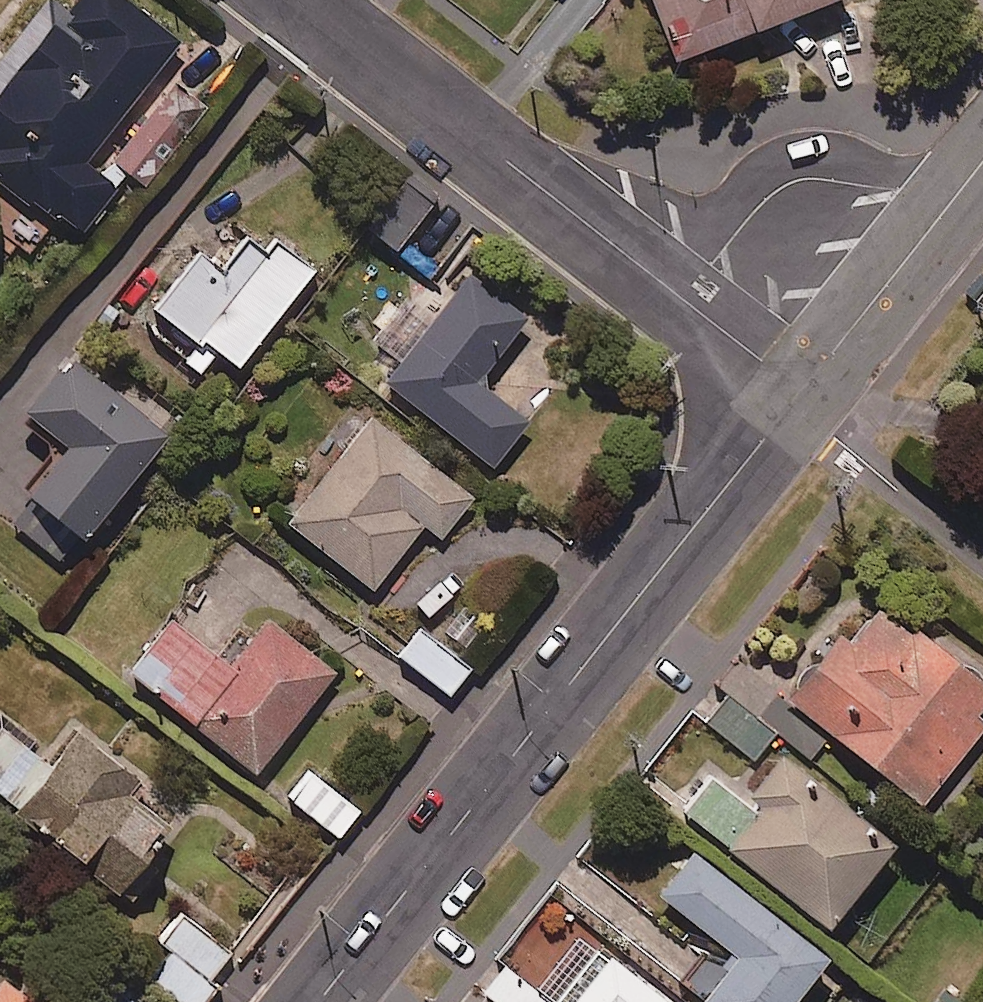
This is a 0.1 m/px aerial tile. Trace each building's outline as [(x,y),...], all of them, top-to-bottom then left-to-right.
[(84,232),(116,191),(84,166),(159,72),(181,44),(125,0),(79,0),(67,15),(48,0),(0,61),(0,181),(36,209),(43,200),(84,232)] [(674,63),(841,0),(650,0),(674,63)] [(170,86),(109,163),(144,192),(206,114),(170,86)] [(437,199),(408,176),(367,230),(396,252),(437,199)] [(269,255),(248,238),(223,269),(202,252),(150,317),(192,351),(183,362),(199,374),(216,352),(237,369),(314,273),(279,244),(269,255)] [(529,319),(470,274),(386,385),(495,469),(530,423),(479,384),(529,319)] [(168,437),(66,358),(20,417),(65,451),(10,523),(67,567),(168,437)] [(473,500),(370,420),(287,527),(372,593),(424,526),(442,540),(473,500)] [(880,607),(850,645),(842,639),(788,707),(920,812),(982,734),(982,723),(978,719),(982,713),(982,689),(880,607)] [(231,671),(169,623),(127,677),(256,777),(336,674),(268,622),(231,671)] [(470,670),(421,631),(400,657),(449,696),(470,670)] [(774,737),(729,701),(709,725),(755,762),(774,737)] [(171,829),(133,798),(141,788),(78,738),(51,771),(1,731),(0,732),(0,803),(117,897),(171,829)] [(894,854),(782,762),(745,807),(712,780),(684,814),(828,934),(894,854)] [(358,813),(310,774),(288,801),(336,841),(358,813)] [(692,856),(658,899),(735,961),(702,1001),(798,1001),(828,965),(692,856)] [(180,917),(158,945),(165,951),(145,977),(178,1001),(206,1001),(237,962),(180,917)] [(610,961),(577,1001),(663,1001),(610,961)] [(504,968),(483,995),(492,1001),(549,1001),(504,968)] [(5,978),(0,985),(0,1001),(37,1001),(5,978)]
